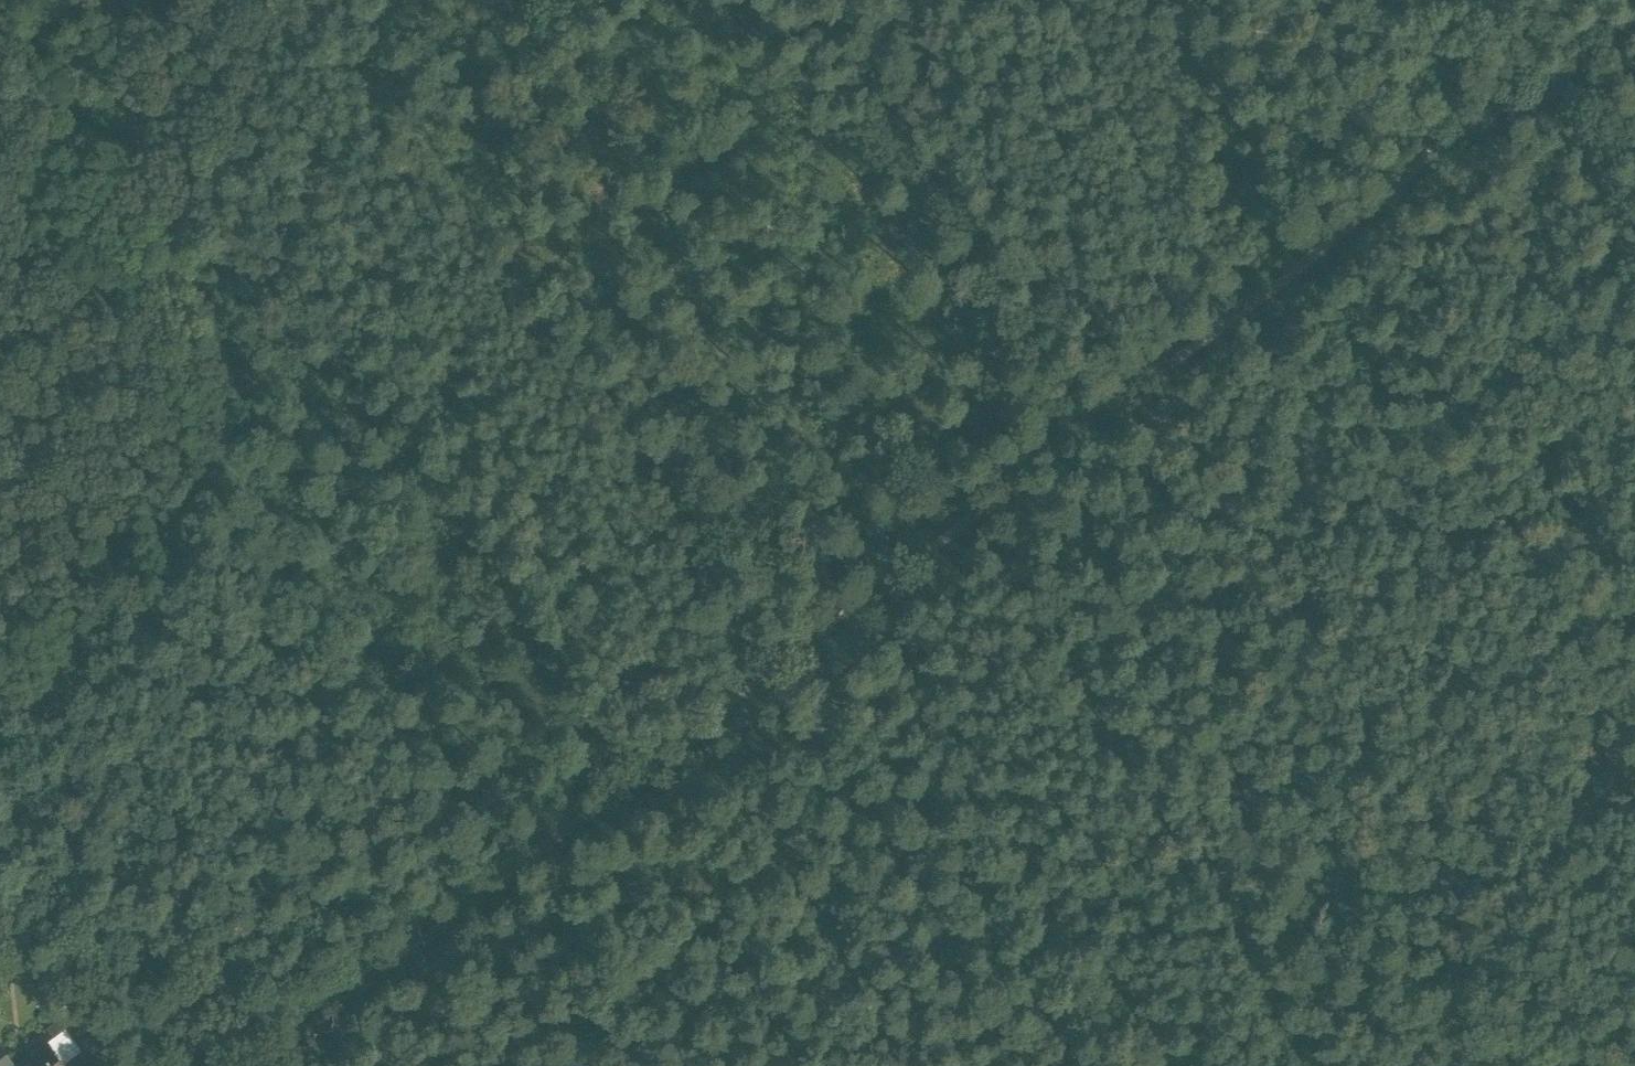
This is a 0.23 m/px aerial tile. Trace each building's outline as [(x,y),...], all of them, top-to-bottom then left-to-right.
[(17,1065),(18,1065),(69,1065),(50,1041),(17,1065)] [(16,1063),(9,1053),(0,1059),(0,1065),(11,1065),(16,1063)]
